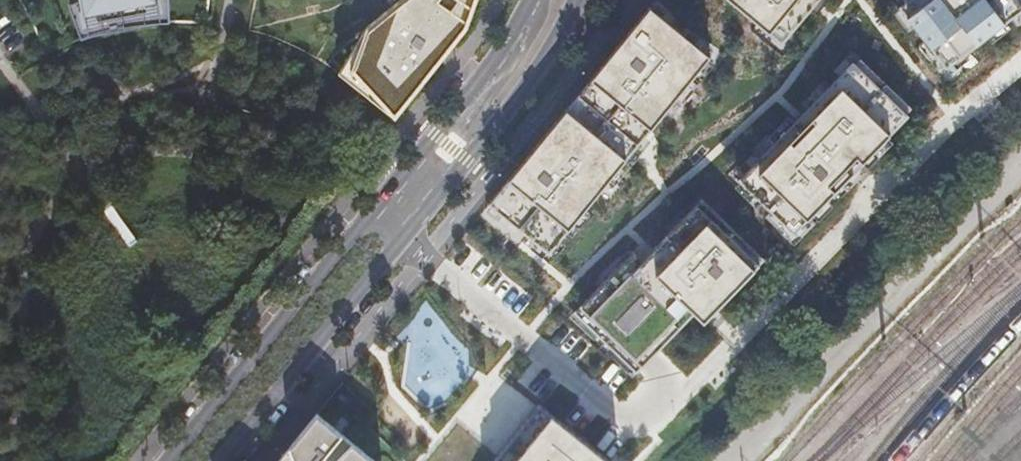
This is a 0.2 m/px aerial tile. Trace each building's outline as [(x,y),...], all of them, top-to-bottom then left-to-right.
[(82,18),(160,3),(160,0),(77,0),(82,18)] [(342,75),(396,114),(479,0),(396,0),(342,75)] [(783,43),(819,0),(731,0),(783,43)] [(900,6),(947,68),(1020,11),(1020,0),(908,0),(900,6)] [(547,132),(489,203),(549,252),(640,140),(710,53),(650,5),(621,41),(581,91),(579,93),(547,132)] [(739,178),(795,232),(910,115),(854,60),(739,178)] [(576,311),(638,371),(696,311),(705,320),(765,258),(704,198),(644,259),(635,250),(576,311)] [(373,412),(358,397),(351,405),(366,420),(373,412)] [(541,403),(494,460),(613,460),(541,403)] [(316,413),(277,460),(375,460),(316,413)]
